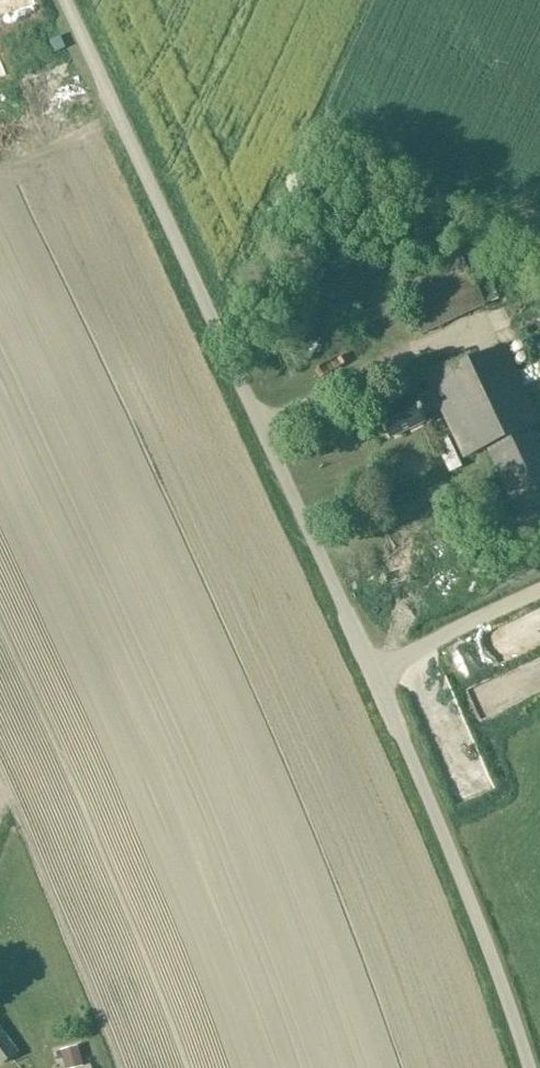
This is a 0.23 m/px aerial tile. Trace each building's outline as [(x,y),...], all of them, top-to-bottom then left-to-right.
[(34,0),(0,0),(0,11),(34,0)] [(0,33),(0,74),(14,69),(0,33)] [(483,307),(457,250),(395,278),(421,335),(483,307)] [(499,299),(489,278),(478,283),(488,304),(499,299)] [(502,346),(425,382),(429,391),(411,399),(410,395),(374,411),(388,441),(424,424),(421,417),(438,409),(461,459),(485,448),(516,515),(539,504),(539,451),(529,427),(538,423),(502,346)] [(485,709),(539,690),(539,636),(532,639),(529,633),(539,629),(539,606),(458,635),(485,709)] [(0,1027),(0,1064),(1,1065),(18,1053),(0,1027)] [(77,1046),(61,1051),(66,1067),(80,1067),(83,1067),(77,1046)]
